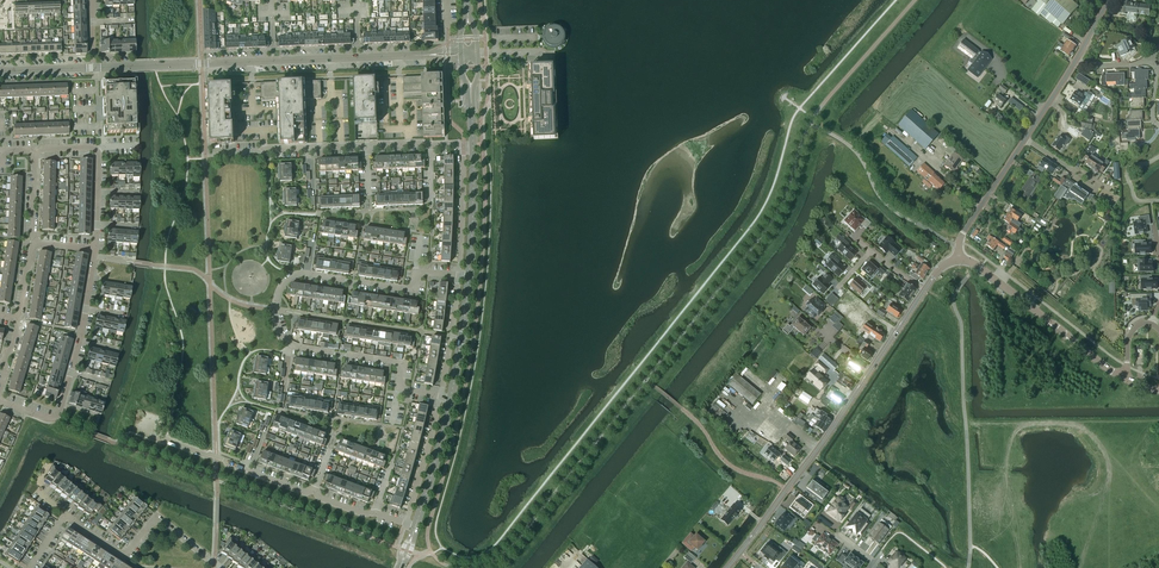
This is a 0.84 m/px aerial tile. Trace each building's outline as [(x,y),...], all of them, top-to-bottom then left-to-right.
[(1031,10),(1039,16),(1040,15),(1051,24),(1052,23),(1058,28),(1062,24),(1063,24),(1078,6),(1071,0),(1052,0),(1050,2),(1050,3),(1047,0),(1040,0),(1038,2),(1031,10)] [(1121,2),(1119,14),(1127,15),(1126,19),(1136,20),(1137,14),(1149,16),(1150,6),(1127,3),(1127,1),(1123,0),(1122,2),(1121,2)] [(555,27),(552,27),(550,27),(548,29),(546,30),(545,32),(544,34),(544,36),(544,39),(544,41),(545,43),(547,44),(548,46),(550,47),(552,47),(554,48),(557,47),(559,46),(561,45),(562,44),(563,42),(564,39),(564,37),(564,35),(564,33),(562,31),(561,29),(559,28),(557,27),(555,27)] [(371,44),(370,33),(364,34),(364,40),(361,40),(361,42),(361,43),(362,44),(363,44),(371,44)] [(351,40),(350,34),(344,34),(344,45),(352,45),(353,44),(354,44),(354,43),(354,42),(354,40),(351,40)] [(266,43),(265,37),(259,38),(259,48),(267,48),(268,48),(268,47),(269,47),(269,46),(269,43),(266,43)] [(286,47),(285,37),(279,37),(279,43),(276,43),(276,45),(276,46),(276,47),(277,47),(278,48),(286,47)] [(1123,43),(1117,47),(1121,56),(1127,54),(1128,53),(1127,51),(1134,48),(1134,47),(1134,46),(1134,45),(1133,45),(1130,39),(1123,42),(1123,43)] [(963,40),(957,48),(971,58),(973,59),(978,52),(979,51),(963,40)] [(1065,45),(1064,46),(1073,52),(1076,46),(1069,41),(1066,46),(1065,45)] [(108,53),(108,42),(101,42),(101,43),(100,43),(100,47),(101,47),(101,53),(108,53)] [(1059,43),(1057,46),(1063,50),(1061,52),(1069,57),(1073,52),(1064,46),(1059,43)] [(86,54),(86,47),(75,47),(75,54),(76,54),(76,55),(80,55),(80,54),(86,54)] [(1134,48),(1127,51),(1128,53),(1127,54),(1131,58),(1136,52),(1134,48)] [(971,58),(968,62),(972,64),(973,65),(971,67),(969,70),(975,74),(977,71),(979,68),(982,70),(986,65),(986,66),(986,65),(987,63),(988,64),(988,63),(991,59),(982,52),(981,54),(980,53),(978,52),(973,59),(971,58)] [(558,139),(555,66),(539,67),(538,61),(535,62),(535,67),(531,67),(532,82),(528,82),(529,86),(527,86),(527,89),(532,89),(533,118),(528,118),(528,121),(530,121),(530,125),(533,125),(534,139),(558,139)] [(1135,69),(1130,69),(1130,73),(1135,73),(1135,80),(1136,80),(1137,80),(1137,79),(1146,79),(1146,80),(1147,80),(1149,80),(1149,75),(1147,75),(1147,70),(1150,70),(1135,70),(1135,69)] [(1106,76),(1102,76),(1102,86),(1106,86),(1106,82),(1116,82),(1116,86),(1125,86),(1124,74),(1106,74),(1106,76)] [(445,137),(442,76),(403,78),(404,92),(422,92),(422,99),(423,138),(445,137)] [(377,122),(376,96),(375,79),(353,80),(355,123),(377,122)] [(1137,84),(1133,84),(1133,89),(1135,89),(1144,89),(1145,89),(1147,89),(1147,84),(1146,84),(1146,80),(1146,79),(1137,79),(1137,80),(1136,80),(1137,84)] [(305,143),(304,111),(303,100),(321,99),(321,81),(261,83),(261,101),(279,101),(281,144),(305,143)] [(136,133),(134,82),(104,83),(106,134),(136,133)] [(231,142),(230,111),(230,103),(231,103),(232,103),(232,84),(222,85),(223,87),(218,87),(218,85),(208,85),(209,107),(210,107),(212,143),(231,142)] [(998,95),(993,102),(998,106),(1001,108),(1006,101),(1001,97),(1005,93),(1005,94),(1008,90),(1002,85),(999,89),(1002,91),(999,95),(998,95)] [(1096,87),(1093,92),(1098,96),(1100,92),(1099,92),(1101,89),(1096,87)] [(1135,93),(1132,93),(1132,98),(1133,98),(1142,98),(1142,99),(1143,99),(1144,98),(1145,98),(1145,89),(1144,89),(1135,89),(1135,93)] [(1076,92),(1071,100),(1072,100),(1072,101),(1074,103),(1075,102),(1080,106),(1081,103),(1085,106),(1091,97),(1093,95),(1088,92),(1087,94),(1085,93),(1083,96),(1076,92)] [(1132,103),(1130,103),(1130,108),(1141,108),(1142,108),(1144,108),(1144,98),(1143,99),(1142,99),(1142,98),(1133,98),(1133,103),(1132,103)] [(911,111),(898,125),(925,149),(938,135),(920,119),(922,116),(914,109),(911,111)] [(1129,119),(1126,119),(1126,121),(1127,121),(1129,121),(1130,121),(1130,120),(1139,120),(1139,121),(1140,121),(1140,120),(1141,120),(1142,120),(1142,110),(1130,111),(1130,116),(1129,116),(1129,119)] [(1129,121),(1127,121),(1127,125),(1127,130),(1128,130),(1138,130),(1139,130),(1140,130),(1141,129),(1141,120),(1140,120),(1140,121),(1139,121),(1139,120),(1130,120),(1130,121),(1129,121)] [(1070,127),(1067,132),(1077,139),(1081,133),(1075,129),(1074,130),(1070,127)] [(1085,130),(1083,133),(1087,135),(1085,138),(1089,140),(1093,135),(1091,134),(1092,131),(1085,130)] [(1128,133),(1122,133),(1122,140),(1131,139),(1131,141),(1136,141),(1136,139),(1140,139),(1140,130),(1139,130),(1138,130),(1128,130),(1128,133)] [(887,135),(881,141),(885,145),(909,167),(917,158),(893,136),(891,138),(887,135)] [(1054,142),(1052,145),(1053,146),(1059,150),(1064,142),(1067,144),(1070,140),(1064,135),(1061,139),(1059,137),(1055,143),(1054,142)] [(1089,153),(1084,160),(1088,162),(1085,165),(1091,169),(1098,160),(1092,156),(1095,151),(1092,149),(1093,148),(1089,145),(1085,151),(1089,153)] [(951,157),(944,166),(953,172),(963,160),(957,155),(954,153),(956,150),(951,146),(946,152),(946,153),(951,157)] [(425,168),(425,161),(422,161),(421,156),(414,156),(415,168),(423,168),(425,168)] [(454,167),(453,157),(451,157),(451,156),(450,156),(450,157),(444,157),(444,167),(454,167)] [(383,170),(382,157),(381,157),(380,157),(380,158),(376,158),(376,163),(373,163),(373,170),(383,170)] [(362,171),(362,163),(358,164),(358,158),(351,159),(352,171),(358,171),(362,171)] [(1045,158),(1040,165),(1052,174),(1055,169),(1058,172),(1060,169),(1057,167),(1045,158)] [(326,172),(326,160),(322,160),(321,159),(320,159),(319,159),(318,159),(317,160),(316,160),(317,162),(317,164),(319,164),(319,172),(326,172)] [(1098,160),(1091,169),(1095,172),(1098,174),(1099,171),(1102,173),(1109,162),(1106,160),(1104,163),(1098,160)] [(292,173),(291,164),(280,165),(280,168),(279,168),(278,169),(278,171),(278,172),(278,173),(292,173)] [(924,164),(917,172),(939,191),(945,183),(924,164)] [(454,176),(454,167),(444,167),(444,176),(454,176)] [(1030,178),(1022,190),(1025,193),(1029,195),(1038,183),(1039,184),(1042,180),(1035,175),(1036,175),(1029,170),(1026,175),(1030,178)] [(292,181),(292,173),(278,173),(278,175),(278,176),(279,177),(279,179),(280,179),(280,182),(292,181)] [(454,186),(454,176),(444,176),(444,186),(454,186)] [(21,185),(22,177),(11,177),(10,185),(21,185)] [(1053,180),(1053,181),(1061,186),(1063,182),(1065,180),(1062,178),(1060,180),(1055,177),(1053,180)] [(1062,187),(1057,194),(1062,197),(1064,198),(1065,198),(1066,198),(1065,199),(1066,199),(1067,199),(1069,200),(1070,200),(1071,199),(1072,199),(1075,200),(1076,199),(1077,200),(1077,198),(1077,197),(1084,201),(1082,205),(1084,202),(1087,198),(1091,201),(1093,197),(1094,196),(1094,195),(1089,194),(1078,187),(1078,186),(1078,185),(1077,185),(1076,185),(1075,185),(1067,180),(1066,180),(1064,183),(1062,187)] [(453,195),(454,187),(454,186),(444,186),(444,195),(453,195)] [(297,198),(296,189),(284,190),(284,193),(283,194),(283,195),(283,197),(283,198),(297,198)] [(426,201),(426,194),(424,194),(416,194),(416,205),(423,205),(423,201),(426,201)] [(384,206),(384,195),(374,196),(374,203),(377,203),(377,207),(384,206)] [(453,205),(453,195),(444,195),(444,205),(453,205)] [(363,203),(363,196),(353,196),(353,207),(360,207),(360,203),(363,203)] [(327,208),(327,197),(317,198),(317,205),(321,205),(321,209),(327,208)] [(297,206),(297,198),(283,198),(283,200),(283,201),(284,202),(284,203),(285,203),(285,207),(297,206)] [(453,215),(453,205),(444,205),(444,214),(453,215)] [(1011,209),(1007,214),(1018,222),(1022,216),(1017,213),(1011,209)] [(854,211),(844,221),(855,231),(861,225),(866,229),(871,224),(865,219),(864,220),(854,211)] [(453,224),(453,215),(444,214),(443,224),(453,224)] [(1007,214),(1003,220),(1006,222),(1003,226),(1007,229),(1015,234),(1018,236),(1022,230),(1019,228),(1022,224),(1018,222),(1007,214)] [(1139,222),(1133,223),(1135,235),(1147,232),(1146,225),(1150,224),(1149,216),(1138,218),(1139,222)] [(299,226),(299,222),(288,221),(287,224),(286,224),(286,225),(285,226),(285,228),(285,229),(298,231),(301,231),(301,228),(301,227),(300,226),(299,226)] [(328,235),(330,222),(329,222),(328,222),(327,222),(324,221),(323,227),(320,226),(319,233),(328,235)] [(335,236),(337,223),(333,223),(332,222),(331,222),(330,222),(328,235),(335,236)] [(341,236),(343,224),(342,224),(341,224),(340,224),(337,223),(335,236),(341,236)] [(347,237),(349,225),(346,225),(345,224),(344,224),(343,224),(341,236),(347,237)] [(452,234),(453,224),(443,224),(443,233),(452,234)] [(357,239),(359,232),(355,231),(356,226),(349,225),(347,237),(357,239)] [(371,241),(373,229),(366,228),(365,233),(362,232),(361,239),(371,241)] [(297,239),(298,231),(285,229),(284,230),(284,232),(285,233),(285,234),(286,234),(285,238),(297,239)] [(377,242),(379,229),(378,229),(377,229),(376,229),(373,229),(371,241),(377,242)] [(384,243),(386,231),(382,230),(381,230),(380,229),(379,229),(377,242),(384,243)] [(115,242),(116,231),(109,230),(108,241),(115,242)] [(122,243),(123,231),(116,231),(115,242),(122,243)] [(129,243),(130,232),(123,231),(122,243),(129,243)] [(391,234),(392,231),(391,231),(390,231),(389,231),(386,231),(384,243),(390,244),(391,234)] [(397,240),(398,233),(394,232),(393,231),(392,231),(391,234),(390,244),(396,245),(397,240)] [(137,244),(138,233),(130,232),(129,243),(137,244)] [(396,245),(406,246),(407,239),(404,239),(405,234),(398,233),(397,240),(396,245)] [(452,243),(452,234),(443,233),(442,243),(452,243)] [(840,234),(836,238),(842,244),(837,250),(850,261),(856,253),(848,246),(850,243),(840,234)] [(989,241),(986,246),(994,250),(997,245),(1004,250),(1006,247),(992,237),(989,236),(987,239),(989,241)] [(887,237),(878,247),(886,253),(888,251),(895,256),(900,250),(894,244),(895,243),(887,237)] [(1005,238),(1003,241),(1010,246),(1012,243),(1005,238)] [(1142,240),(1135,241),(1135,245),(1135,254),(1141,254),(1141,255),(1145,255),(1145,254),(1151,253),(1151,244),(1146,244),(1142,244),(1142,240)] [(17,250),(19,243),(7,241),(6,248),(17,250)] [(451,253),(452,243),(442,243),(442,252),(451,253)] [(291,255),(292,247),(280,245),(280,248),(279,248),(278,249),(278,250),(277,252),(277,253),(291,255)] [(16,257),(17,250),(6,248),(5,255),(16,257)] [(50,260),(51,253),(40,251),(39,258),(50,260)] [(450,263),(451,253),(442,252),(441,262),(450,263)] [(289,263),(291,255),(277,253),(277,254),(277,256),(277,257),(277,258),(278,259),(278,262),(289,263)] [(831,261),(827,266),(838,277),(845,269),(838,263),(841,260),(833,253),(829,258),(831,261)] [(1008,253),(1004,258),(1009,261),(1013,256),(1009,254),(1008,253)] [(15,264),(16,257),(5,255),(4,262),(15,264)] [(912,262),(910,264),(913,265),(926,274),(929,269),(926,267),(928,263),(919,256),(918,256),(916,259),(922,263),(919,267),(917,265),(912,262)] [(49,267),(50,260),(39,258),(38,265),(49,267)] [(323,271),(325,260),(315,258),(314,265),(317,266),(316,270),(323,271)] [(329,272),(331,261),(325,260),(323,271),(329,272)] [(349,271),(353,271),(354,261),(344,260),(344,263),(342,274),(349,275),(349,271)] [(1147,260),(1138,260),(1138,272),(1154,272),(1153,267),(1152,267),(1152,264),(1147,264),(1147,260)] [(336,273),(337,262),(331,261),(329,272),(336,273)] [(14,270),(15,264),(4,262),(3,269),(14,270)] [(342,274),(344,263),(337,262),(336,273),(342,274)] [(359,276),(365,277),(367,264),(367,263),(357,262),(356,272),(359,272),(359,276)] [(862,270),(870,278),(877,270),(868,263),(865,267),(864,266),(862,268),(862,270)] [(371,278),(373,265),(367,264),(365,277),(371,278)] [(48,274),(49,267),(38,265),(36,272),(48,274)] [(912,272),(909,276),(917,281),(919,277),(923,279),(926,274),(913,265),(911,268),(914,270),(915,269),(917,270),(915,274),(912,272)] [(378,279),(380,268),(373,267),(372,278),(378,279)] [(13,277),(14,270),(3,269),(2,275),(13,277)] [(401,279),(402,272),(392,270),(390,281),(397,282),(398,278),(401,279)] [(47,281),(48,274),(36,272),(35,279),(47,281)] [(829,286),(828,285),(832,280),(826,274),(822,279),(820,277),(813,285),(823,294),(829,286)] [(12,283),(13,277),(2,275),(1,282),(12,283)] [(1148,276),(1140,276),(1140,280),(1142,280),(1142,289),(1147,289),(1147,290),(1151,290),(1151,289),(1157,289),(1157,280),(1152,280),(1152,279),(1148,279),(1148,276)] [(856,278),(850,285),(860,294),(866,287),(869,290),(872,287),(866,282),(864,285),(856,278)] [(45,287),(47,281),(35,279),(34,285),(45,287)] [(11,290),(12,283),(1,282),(0,289),(11,290)] [(108,296),(110,284),(103,283),(101,294),(108,296)] [(447,294),(448,287),(448,284),(439,283),(438,293),(447,294)] [(900,284),(898,286),(912,296),(916,289),(907,283),(904,288),(902,287),(903,286),(900,284)] [(115,297),(117,285),(110,284),(108,296),(115,297)] [(296,297),(298,285),(292,284),(291,289),(288,288),(287,295),(295,297),(295,296),(296,297)] [(44,294),(45,287),(34,285),(33,292),(44,294)] [(122,298),(124,287),(117,285),(115,297),(122,298)] [(303,298),(305,285),(304,285),(303,285),(302,285),(298,285),(296,297),(295,296),(295,297),(294,300),(298,301),(298,297),(303,298)] [(309,299),(311,287),(307,286),(306,285),(305,285),(303,298),(307,298),(307,302),(310,303),(311,299),(309,299)] [(898,286),(896,289),(899,291),(900,290),(902,291),(899,296),(900,297),(908,302),(912,296),(898,286)] [(130,299),(132,288),(124,287),(122,298),(130,299)] [(315,300),(317,287),(316,287),(315,287),(311,287),(309,299),(311,299),(315,300)] [(322,301),(324,288),(320,288),(319,287),(318,287),(317,287),(315,300),(320,300),(320,304),(323,305),(323,304),(324,301),(322,301)] [(328,302),(330,289),(329,289),(328,289),(327,289),(324,288),(322,301),(324,301),(323,304),(328,305),(328,302)] [(11,293),(11,290),(0,289),(0,296),(10,297),(11,293)] [(335,302),(336,290),(333,290),(332,289),(331,289),(330,289),(328,302),(333,302),(332,306),(336,306),(336,303),(335,302)] [(345,304),(346,297),(342,296),(343,291),(336,290),(335,302),(336,303),(345,304)] [(43,301),(44,294),(33,292),(32,299),(43,301)] [(358,306),(360,294),(353,293),(352,298),(349,297),(348,305),(356,306),(358,306)] [(446,303),(447,294),(438,293),(437,302),(446,303)] [(364,307),(366,294),(365,294),(364,294),(363,294),(360,294),(358,306),(356,306),(355,309),(359,310),(360,306),(364,307)] [(370,308),(372,296),(369,295),(368,295),(367,294),(366,294),(364,307),(369,308),(368,311),(372,312),(372,308),(370,308)] [(1147,295),(1130,295),(1130,299),(1131,299),(1132,299),(1133,299),(1137,299),(1137,306),(1139,306),(1139,310),(1139,311),(1140,311),(1141,311),(1142,311),(1147,311),(1147,309),(1147,308),(1147,306),(1151,306),(1152,306),(1152,305),(1151,305),(1151,303),(1151,299),(1147,299),(1147,295)] [(10,297),(0,296),(0,303),(9,304),(10,297)] [(377,309),(379,296),(378,296),(377,296),(376,296),(372,296),(370,308),(372,308),(377,309)] [(383,310),(385,298),(381,297),(380,296),(379,296),(377,309),(381,310),(381,313),(384,314),(385,310),(383,310)] [(830,302),(827,299),(826,300),(832,307),(839,299),(835,296),(830,302)] [(390,311),(392,298),(391,298),(390,298),(389,298),(385,298),(383,310),(385,310),(390,311)] [(396,312),(398,300),(394,299),(393,299),(392,298),(390,311),(394,312),(394,315),(397,316),(398,312),(396,312)] [(823,307),(825,305),(816,298),(814,300),(813,299),(810,302),(808,302),(807,302),(806,303),(806,305),(806,306),(808,307),(805,310),(814,318),(816,315),(818,316),(825,309),(823,307)] [(42,307),(43,301),(32,299),(31,305),(42,307)] [(402,313),(404,300),(403,300),(402,300),(398,300),(396,312),(398,312),(402,313)] [(409,314),(411,302),(407,301),(406,301),(405,300),(404,300),(402,313),(407,313),(407,317),(410,318),(411,314),(409,314)] [(419,315),(420,308),(417,308),(417,303),(411,302),(409,314),(411,314),(419,315)] [(445,313),(446,303),(437,302),(436,311),(445,313)] [(891,303),(886,311),(897,318),(901,312),(893,306),(894,305),(891,303)] [(41,314),(42,307),(31,305),(30,312),(41,314)] [(853,308),(845,317),(862,331),(862,330),(869,335),(868,338),(873,341),(875,339),(881,342),(884,338),(883,338),(883,337),(884,335),(880,332),(881,332),(877,329),(878,327),(869,321),(853,308)] [(880,309),(877,314),(883,318),(886,313),(880,309)] [(870,310),(867,313),(872,318),(876,314),(870,310)] [(444,322),(445,313),(436,311),(434,321),(444,322)] [(40,321),(41,314),(30,312),(29,319),(40,321)] [(834,314),(829,319),(834,324),(839,319),(834,314)] [(102,328),(104,317),(97,316),(95,327),(102,328)] [(109,330),(111,319),(104,317),(102,328),(109,330)] [(810,328),(805,324),(806,324),(803,322),(798,318),(792,325),(790,326),(788,324),(782,331),(788,336),(794,328),(804,336),(810,328)] [(116,331),(118,320),(111,319),(109,330),(116,331)] [(304,331),(306,320),(299,319),(299,323),(295,322),(294,329),(304,331)] [(123,333),(126,322),(118,320),(116,331),(123,333)] [(311,332),(312,321),(306,320),(304,331),(311,332)] [(317,333),(319,322),(312,321),(311,332),(317,333)] [(442,332),(444,322),(434,321),(433,331),(442,332)] [(323,334),(325,323),(319,322),(317,333),(323,334)] [(330,335),(331,324),(325,323),(323,334),(330,335)] [(36,334),(38,328),(27,324),(25,331),(36,334)] [(340,336),(341,329),(337,329),(338,325),(331,324),(330,335),(340,336)] [(353,338),(355,327),(348,326),(347,330),(344,330),(343,337),(353,338)] [(359,339),(361,328),(355,327),(353,338),(353,342),(358,342),(359,339)] [(366,340),(367,329),(361,328),(359,339),(366,340)] [(372,341),(374,330),(367,329),(366,340),(372,341)] [(378,342),(380,331),(374,330),(372,341),(378,342)] [(34,341),(36,334),(25,331),(23,338),(34,341)] [(385,343),(387,332),(380,331),(378,342),(385,343)] [(391,344),(393,333),(387,332),(385,343),(384,346),(391,347),(391,344)] [(398,345),(399,334),(393,333),(391,344),(398,345)] [(404,346),(406,335),(399,334),(398,345),(404,346)] [(414,347),(415,340),(412,340),(412,336),(406,335),(404,346),(414,347)] [(71,347),(72,340),(71,340),(62,337),(61,337),(59,344),(71,347)] [(440,348),(441,338),(432,337),(431,346),(440,348)] [(32,347),(34,341),(23,338),(22,344),(32,347)] [(862,346),(859,350),(862,351),(859,355),(860,355),(860,356),(861,357),(862,357),(868,361),(868,360),(869,360),(871,357),(870,357),(871,355),(872,354),(865,349),(866,348),(866,349),(870,344),(866,341),(865,340),(861,345),(862,346)] [(31,354),(32,347),(22,344),(20,350),(31,354)] [(69,353),(71,347),(59,344),(58,350),(69,353)] [(438,357),(440,348),(431,346),(429,356),(438,357)] [(94,361),(97,350),(90,348),(87,359),(94,361)] [(29,361),(31,354),(20,350),(18,357),(29,361)] [(67,360),(69,353),(58,350),(56,357),(67,360)] [(101,363),(104,352),(97,350),(94,361),(101,363)] [(108,365),(111,354),(104,352),(101,363),(108,365)] [(115,367),(118,356),(111,354),(108,365),(115,367)] [(823,354),(819,359),(833,372),(838,366),(823,354)] [(267,367),(269,358),(257,356),(256,360),(255,361),(254,362),(254,363),(254,365),(267,367)] [(437,367),(438,357),(429,356),(427,365),(437,367)] [(27,367),(29,361),(18,357),(16,364),(27,367)] [(65,367),(67,360),(56,357),(54,363),(65,367)] [(301,372),(303,360),(299,359),(298,359),(297,358),(296,358),(295,358),(294,359),(294,360),(294,363),(296,363),(295,371),(294,371),(301,372)] [(852,359),(847,367),(855,373),(856,372),(860,374),(864,368),(852,359)] [(308,373),(309,360),(308,360),(307,360),(303,360),(301,372),(308,373)] [(314,374),(316,362),(312,361),(311,361),(310,361),(309,360),(308,373),(314,374)] [(320,375),(322,362),(321,362),(320,362),(319,362),(316,362),(314,374),(320,375)] [(327,376),(329,364),(325,363),(324,363),(323,363),(322,362),(320,375),(327,376)] [(63,373),(65,367),(54,363),(52,370),(63,373)] [(820,363),(808,377),(814,383),(813,384),(820,390),(827,382),(820,375),(823,372),(825,373),(828,370),(820,363)] [(25,374),(27,367),(16,364),(14,371),(25,374)] [(338,370),(334,370),(335,365),(329,364),(327,376),(337,377),(338,370)] [(266,375),(267,367),(254,365),(254,366),(254,367),(254,369),(254,370),(255,370),(254,373),(266,375)] [(435,376),(437,367),(427,365),(426,375),(435,376)] [(350,379),(352,367),(345,366),(344,371),(341,371),(340,378),(350,379)] [(356,380),(358,368),(357,368),(356,368),(355,368),(352,367),(350,379),(356,380)] [(363,381),(364,369),(361,369),(360,368),(359,368),(358,368),(356,380),(363,381)] [(369,382),(371,370),(370,370),(369,370),(368,370),(364,369),(363,381),(369,382)] [(61,380),(63,373),(52,370),(50,376),(61,380)] [(375,383),(377,371),(374,371),(373,370),(372,370),(371,370),(369,382),(375,383)] [(23,380),(25,374),(14,371),(12,377),(23,380)] [(385,385),(386,378),(383,377),(384,372),(377,371),(375,383),(385,385)] [(853,383),(844,376),(844,375),(841,372),(838,377),(839,378),(832,387),(838,391),(842,386),(845,388),(846,387),(849,389),(853,383)] [(433,386),(435,376),(426,375),(424,384),(433,386)] [(761,395),(737,375),(728,385),(753,405),(761,395)] [(59,386),(61,380),(50,376),(48,383),(59,386)] [(21,387),(23,380),(12,377),(10,383),(21,387)] [(267,392),(269,383),(257,382),(256,385),(255,386),(254,387),(254,389),(254,390),(267,392)] [(19,394),(21,387),(10,383),(8,390),(19,394)] [(57,393),(59,386),(48,383),(46,389),(57,393)] [(797,398),(801,391),(795,387),(791,393),(797,398)] [(56,399),(57,393),(46,389),(44,396),(45,397),(49,399),(49,398),(56,399)] [(270,400),(271,392),(267,392),(254,390),(254,391),(254,393),(254,394),(254,395),(255,395),(254,399),(266,400),(266,399),(270,400)] [(75,406),(79,395),(72,392),(71,393),(69,397),(70,397),(68,403),(75,406)] [(296,408),(297,397),(295,397),(296,393),(295,393),(288,392),(288,396),(286,403),(290,403),(289,407),(296,408)] [(834,393),(829,400),(832,402),(833,401),(839,405),(839,404),(840,403),(841,402),(843,399),(841,397),(834,393)] [(81,408),(85,397),(79,395),(75,406),(81,408)] [(88,410),(92,399),(85,397),(81,408),(88,410)] [(302,409),(304,398),(297,397),(296,408),(302,409)] [(308,410),(310,399),(304,398),(302,409),(308,410)] [(95,412),(98,401),(92,399),(88,410),(95,412)] [(315,411),(317,400),(310,399),(308,410),(315,411)] [(321,412),(323,401),(317,400),(315,411),(321,412)] [(101,414),(105,403),(98,401),(95,412),(101,414)] [(332,410),(333,403),(323,401),(321,412),(328,413),(329,409),(332,410)] [(344,416),(346,405),(336,403),(335,410),(338,411),(338,415),(344,416)] [(351,417),(352,406),(346,405),(344,416),(351,417)] [(426,416),(428,410),(429,407),(419,405),(417,414),(426,416)] [(357,417),(359,407),(352,406),(351,417),(357,417)] [(363,418),(365,408),(359,407),(357,417),(363,418)] [(251,420),(254,412),(243,408),(241,411),(240,412),(239,413),(238,414),(238,416),(251,420)] [(370,419),(371,408),(365,408),(363,418),(370,419)] [(380,417),(381,410),(371,408),(370,419),(376,420),(377,417),(380,417)] [(826,418),(827,415),(819,410),(814,418),(828,427),(832,421),(826,418)] [(10,418),(0,414),(0,422),(7,425),(10,418)] [(424,425),(426,416),(417,414),(415,423),(424,425)] [(824,433),(828,427),(814,418),(813,417),(814,416),(811,414),(808,419),(815,424),(814,426),(824,433)] [(279,430),(283,418),(280,417),(279,417),(278,416),(277,415),(276,415),(275,415),(275,417),(274,420),(276,420),(273,427),(272,427),(279,430)] [(248,428),(251,420),(238,416),(238,417),(237,418),(237,420),(237,421),(238,421),(237,424),(248,428)] [(285,432),(290,420),(289,420),(288,420),(287,420),(283,418),(279,430),(279,432),(285,434),(285,432)] [(291,434),(295,423),(292,422),(291,421),(290,420),(285,432),(291,434)] [(297,437),(302,425),(301,424),(300,424),(299,424),(295,423),(291,434),(297,437)] [(422,435),(424,425),(415,423),(413,432),(422,435)] [(303,439),(308,427),(304,426),(303,425),(302,425),(297,437),(303,439)] [(309,441),(314,429),(313,429),(312,429),(311,429),(308,427),(303,439),(309,441)] [(315,443),(320,432),(316,431),(316,430),(315,430),(314,429),(309,441),(315,443)] [(239,443),(242,434),(230,430),(229,433),(228,433),(228,434),(227,435),(226,437),(226,438),(239,443)] [(325,447),(327,440),(324,439),(326,434),(320,432),(315,443),(325,447)] [(420,444),(422,435),(413,432),(410,442),(420,444)] [(801,449),(792,442),(794,439),(788,434),(785,438),(790,443),(785,449),(794,457),(801,449)] [(236,451),(239,443),(226,438),(225,439),(225,440),(225,442),(225,443),(224,446),(236,451)] [(344,454),(349,442),(348,442),(347,442),(346,442),(342,440),(341,445),(338,444),(335,451),(344,454)] [(350,456),(355,445),(351,444),(351,443),(350,443),(349,442),(344,454),(350,456)] [(417,453),(420,444),(410,442),(408,451),(417,453)] [(357,459),(361,447),(360,446),(359,446),(358,446),(355,445),(350,456),(357,459)] [(363,461),(367,449),(363,448),(362,447),(361,447),(357,459),(363,461)] [(369,463),(373,451),(372,451),(371,451),(370,451),(367,449),(363,461),(369,463)] [(266,465),(270,454),(264,451),(263,452),(264,452),(261,459),(259,458),(258,461),(257,462),(258,463),(259,463),(260,464),(261,464),(262,464),(263,464),(266,465)] [(375,465),(379,454),(376,453),(375,452),(374,451),(373,451),(369,463),(375,465)] [(414,463),(417,453),(408,451),(405,460),(414,463)] [(791,461),(782,453),(777,458),(786,466),(791,461)] [(272,468),(276,456),(270,454),(266,465),(269,467),(270,467),(271,468),(272,468)] [(384,469),(387,462),(384,461),(385,456),(379,454),(375,465),(384,469)] [(278,470),(282,458),(276,456),(272,468),(273,468),(274,469),(275,469),(278,470)] [(284,473),(288,461),(282,458),(278,470),(281,471),(282,472),(283,472),(284,473)] [(412,472),(414,463),(405,460),(403,469),(412,472)] [(290,474),(294,463),(288,461),(284,473),(285,473),(286,473),(287,473),(290,474)] [(296,477),(300,465),(294,463),(290,474),(294,476),(295,477),(296,477)] [(50,485),(61,471),(57,469),(52,465),(48,472),(49,473),(49,472),(50,473),(44,480),(51,483),(50,485)] [(302,479),(306,467),(300,465),(296,477),(297,477),(298,478),(299,478),(302,479)] [(313,478),(316,471),(306,467),(302,479),(309,481),(310,476),(313,478)] [(409,481),(412,472),(403,469),(400,478),(409,481)] [(55,489),(67,476),(63,474),(61,472),(61,471),(50,485),(56,488),(55,489)] [(331,490),(336,478),(326,475),(324,481),(327,482),(325,487),(329,489),(330,490),(331,490)] [(61,494),(72,480),(68,478),(66,477),(67,476),(55,489),(62,493),(61,494)] [(337,492),(342,480),(336,478),(331,490),(332,490),(333,491),(334,491),(337,492)] [(406,490),(409,481),(400,478),(397,487),(406,490)] [(66,498),(78,485),(74,483),(72,481),(72,480),(61,494),(67,497),(66,498)] [(343,495),(348,483),(342,480),(337,492),(341,493),(341,494),(342,494),(343,495)] [(812,481),(806,488),(808,490),(807,491),(813,496),(814,494),(822,500),(828,493),(814,482),(812,481)] [(349,496),(354,485),(348,483),(343,495),(344,495),(345,495),(346,495),(349,496)] [(72,503),(83,489),(79,487),(77,486),(78,485),(66,498),(73,502),(72,503)] [(355,499),(360,487),(354,485),(349,496),(353,498),(354,498),(354,499),(355,499)] [(361,501),(366,489),(360,487),(355,499),(356,499),(357,499),(358,500),(361,501)] [(403,500),(406,490),(397,487),(394,497),(403,500)] [(77,508),(89,494),(85,492),(83,490),(83,489),(72,503),(78,506),(77,507),(77,508)] [(373,499),(375,493),(366,489),(361,501),(368,503),(370,498),(373,499)] [(83,512),(94,498),(90,497),(88,495),(89,494),(77,508),(84,511),(83,512)] [(146,506),(135,497),(134,496),(132,500),(130,502),(129,502),(143,513),(146,506)] [(400,509),(403,500),(394,497),(392,496),(390,505),(397,508),(398,508),(400,509)] [(97,513),(102,506),(99,504),(100,503),(96,501),(94,499),(94,498),(83,512),(90,516),(94,510),(97,512),(96,512),(97,513)] [(837,499),(826,513),(832,517),(833,517),(840,522),(846,514),(844,513),(848,508),(843,503),(843,502),(844,501),(843,500),(843,499),(841,498),(840,498),(839,498),(838,498),(837,499)] [(794,501),(789,508),(795,512),(796,510),(802,514),(805,510),(808,513),(813,506),(807,501),(805,504),(799,499),(796,503),(794,501)] [(143,513),(129,502),(127,506),(126,508),(125,507),(138,519),(141,512),(143,513)] [(42,511),(43,509),(44,509),(38,503),(36,506),(35,506),(33,510),(32,512),(31,512),(46,522),(48,515),(42,511)] [(730,523),(741,510),(734,505),(721,520),(728,526),(730,523)] [(138,519),(125,507),(123,511),(121,513),(120,513),(134,524),(137,518),(138,519)] [(46,522),(31,512),(29,516),(28,518),(27,518),(42,528),(44,521),(45,522),(46,522)] [(134,524),(120,513),(118,517),(116,519),(116,518),(115,518),(129,530),(132,523),(133,524),(134,524)] [(778,521),(775,525),(776,525),(779,528),(784,531),(787,527),(789,524),(792,520),(788,517),(784,513),(781,517),(778,521)] [(857,513),(846,528),(856,535),(857,533),(861,537),(870,524),(866,521),(867,521),(866,521),(868,518),(868,517),(868,516),(867,515),(866,514),(865,514),(863,515),(862,517),(857,513)] [(42,528),(27,518),(25,522),(24,524),(23,524),(38,534),(38,533),(40,527),(42,528)] [(129,530),(115,518),(113,522),(112,524),(111,524),(124,535),(128,529),(129,530)] [(879,523),(869,537),(878,544),(889,530),(879,523)] [(38,534),(23,524),(22,528),(20,530),(19,530),(34,540),(36,533),(38,534)] [(124,535),(111,524),(109,528),(105,533),(112,537),(112,536),(113,535),(120,541),(120,540),(123,534),(124,535)] [(67,543),(74,532),(68,528),(65,533),(64,532),(65,532),(64,532),(60,538),(61,539),(61,538),(61,539),(67,543)] [(34,540),(19,530),(18,534),(16,536),(15,536),(30,546),(32,539),(34,540)] [(72,546),(79,536),(74,532),(67,543),(72,546)] [(694,537),(691,534),(682,544),(691,551),(694,548),(698,550),(705,542),(696,534),(694,537)] [(837,544),(827,537),(823,534),(820,537),(816,534),(812,540),(816,543),(815,544),(820,547),(819,547),(821,549),(820,549),(824,552),(825,551),(826,553),(829,549),(832,551),(837,544)] [(30,546),(15,536),(14,540),(12,542),(11,542),(26,552),(29,545),(30,546)] [(78,550),(84,539),(79,536),(72,546),(78,550)] [(227,557),(239,543),(235,541),(229,537),(225,544),(226,545),(226,544),(227,545),(222,552),(228,555),(227,557)] [(90,543),(90,542),(84,539),(78,550),(83,553),(90,543)] [(89,557),(96,545),(91,541),(90,541),(90,542),(90,543),(83,553),(89,557)] [(26,552),(11,542),(10,546),(8,548),(7,548),(22,558),(25,551),(26,552)] [(233,561),(244,548),(240,546),(238,544),(239,543),(227,557),(233,560),(233,561)] [(783,556),(780,554),(776,551),(778,548),(774,544),(771,547),(767,544),(760,552),(765,556),(763,558),(768,561),(769,559),(774,563),(776,560),(779,562),(780,561),(783,556)] [(94,560),(101,550),(95,546),(96,546),(96,545),(89,557),(94,560)] [(22,558),(7,548),(6,552),(4,555),(18,564),(21,557),(22,558)] [(238,566),(250,552),(246,550),(244,549),(244,548),(233,561),(239,565),(238,566)] [(99,564),(106,553),(101,550),(94,560),(99,564)] [(105,567),(112,556),(107,551),(107,552),(106,553),(99,564),(105,567)] [(242,567),(246,567),(255,557),(251,555),(249,553),(250,552),(238,566),(242,567)] [(892,558),(889,562),(891,564),(889,567),(890,567),(898,567),(905,560),(901,556),(896,552),(892,558)] [(841,553),(836,560),(843,565),(844,562),(852,567),(860,567),(863,564),(850,554),(850,555),(847,558),(841,553)] [(117,560),(112,557),(112,556),(105,567),(106,567),(112,567),(117,560)] [(261,561),(257,559),(255,558),(255,557),(246,567),(255,567),(261,561)] [(790,558),(782,567),(802,567),(790,558)] [(596,567),(593,564),(587,559),(579,567),(597,567),(596,567)]
